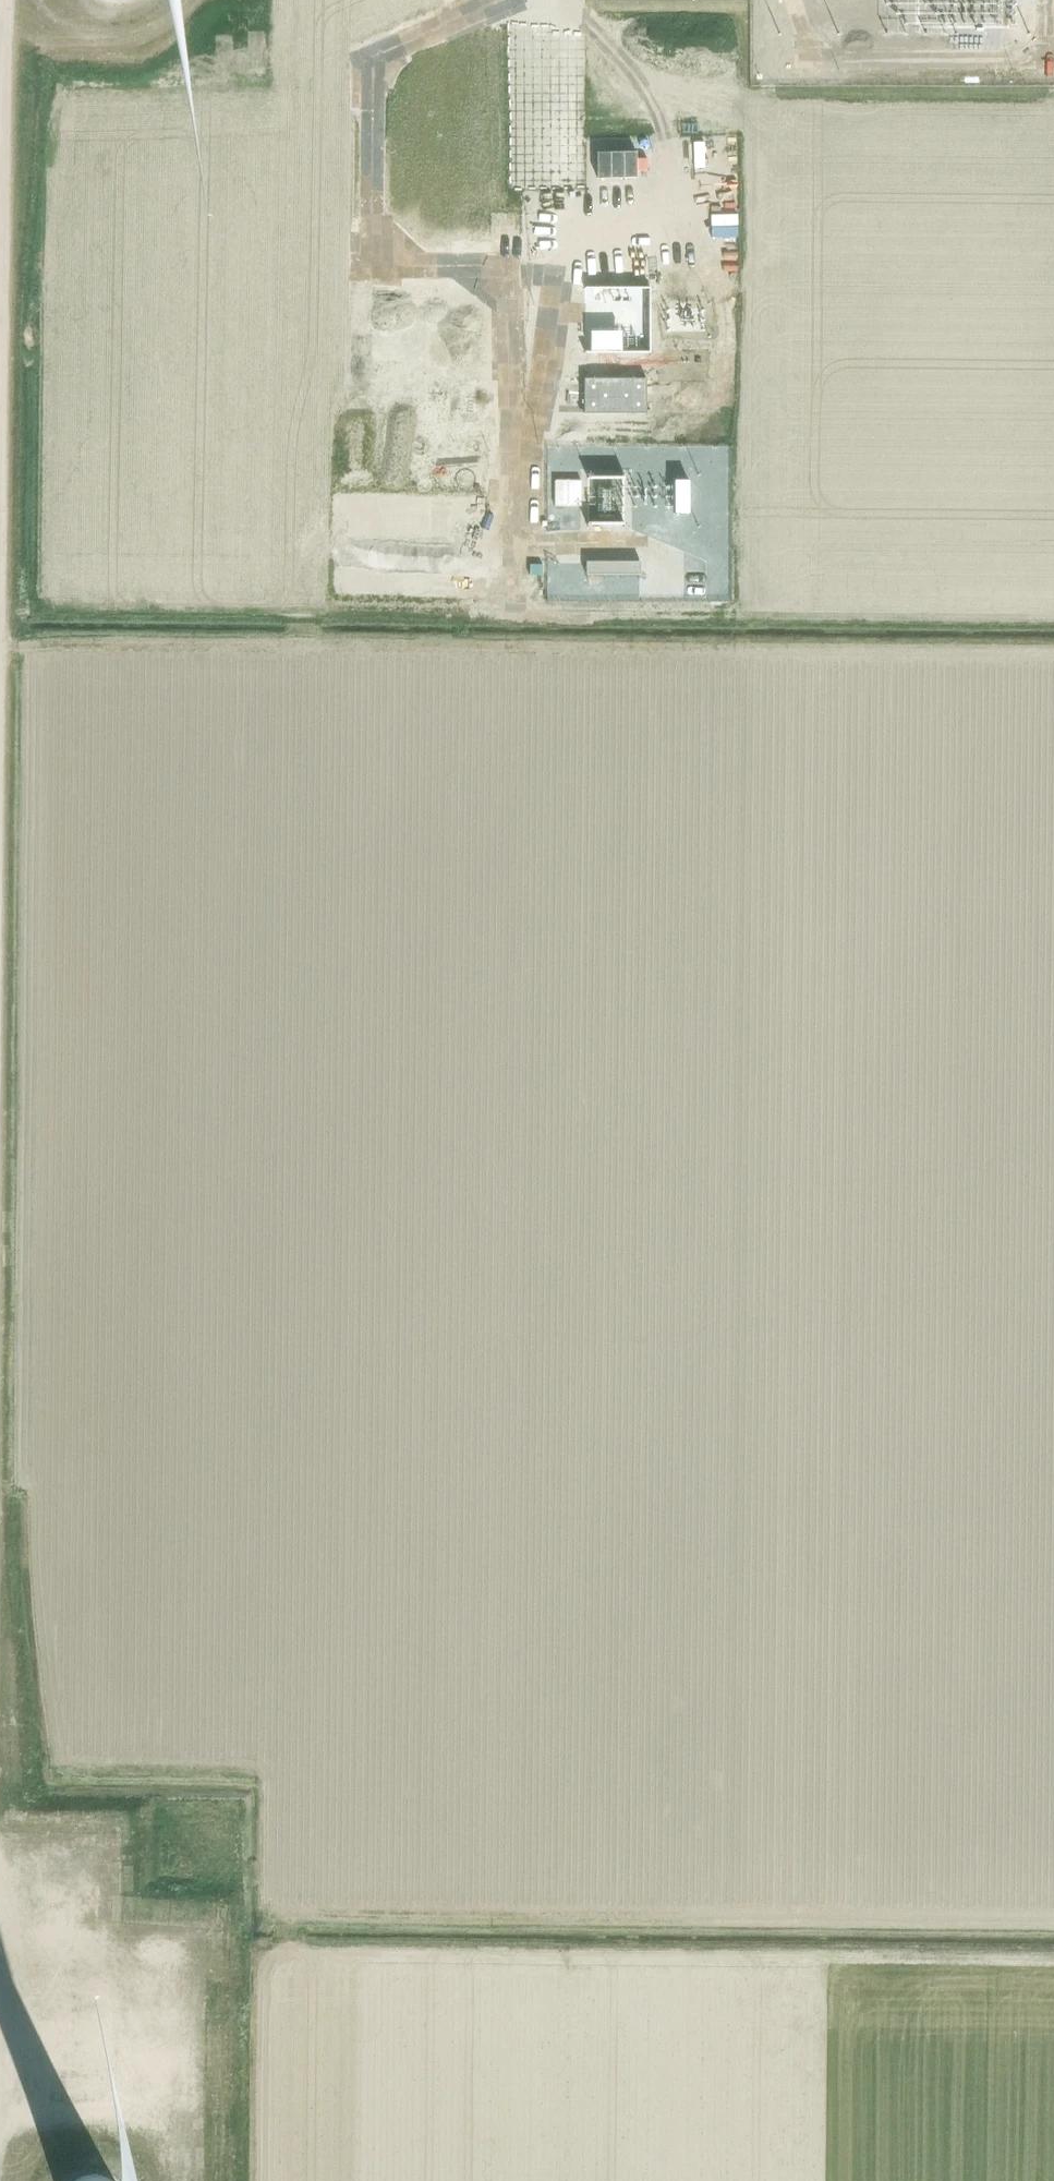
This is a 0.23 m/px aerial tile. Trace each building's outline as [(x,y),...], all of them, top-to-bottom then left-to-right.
[(646,413),(646,379),(583,379),(583,414),(646,413)] [(116,2179),(108,2174),(98,2171),(88,2171),(78,2174),(69,2179),(68,2180),(118,2180),(116,2179)]
